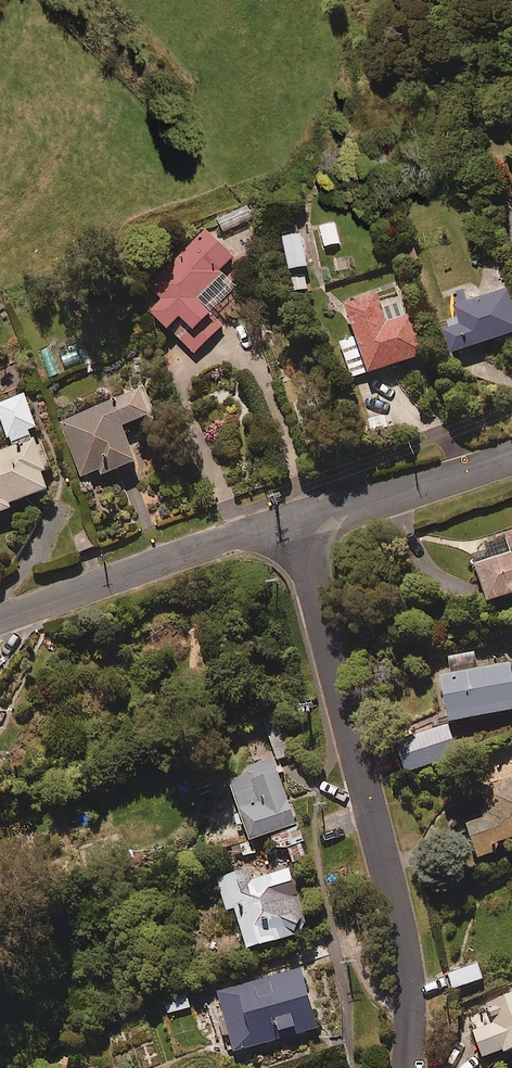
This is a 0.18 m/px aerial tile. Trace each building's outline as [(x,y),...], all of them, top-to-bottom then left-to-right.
[(335,220),(319,224),(324,244),(339,240),(335,220)] [(233,254),(208,227),(145,287),(156,299),(148,307),(192,353),(245,303),(233,291),(238,286),(220,267),(233,254)] [(301,230),(283,233),(289,264),(307,261),(301,230)] [(306,268),(289,270),(291,289),(308,288),(306,268)] [(511,283),(470,296),(467,286),(457,290),(464,314),(446,319),(455,346),(511,328),(511,286),(511,283)] [(380,301),(377,289),(344,299),(354,333),(340,338),(351,374),(426,351),(413,311),(406,313),(400,295),(380,301)] [(150,409),(140,385),(59,421),(82,474),(99,467),(102,473),(137,458),(121,422),(150,409)] [(33,432),(30,426),(36,424),(24,390),(0,399),(0,414),(10,441),(33,432)] [(10,441),(11,444),(0,449),(0,512),(10,508),(8,501),(52,485),(33,432),(10,441)] [(476,560),(487,597),(511,590),(511,549),(476,560)] [(440,667),(449,718),(511,707),(511,671),(509,655),(477,661),(475,649),(446,654),(448,666),(440,667)] [(294,753),(281,714),(263,720),(277,759),(294,753)] [(448,720),(394,739),(407,774),(461,755),(448,720)] [(270,829),(277,848),(286,844),(292,860),(305,856),(299,840),(303,838),(273,756),(227,773),(251,837),(270,829)] [(475,790),(483,813),(467,818),(479,853),(498,847),(496,839),(511,834),(511,778),(475,790)] [(304,918),(289,865),(247,876),(245,866),(217,874),(226,907),(235,905),(246,945),(298,930),(295,920),(304,918)] [(483,974),(473,958),(447,974),(457,991),(483,974)] [(223,1010),(218,1011),(225,1035),(229,1034),(233,1050),(318,1027),(302,966),(217,989),(223,1010)] [(190,1006),(186,991),(164,997),(168,1012),(190,1006)] [(499,1025),(474,1035),(484,1061),(511,1050),(511,1000),(487,1009),(491,1021),(497,1019),(499,1025)]
